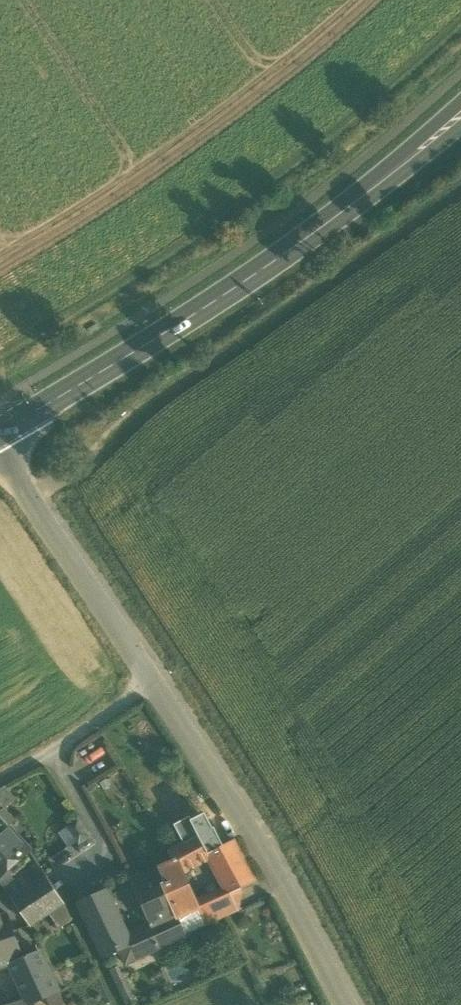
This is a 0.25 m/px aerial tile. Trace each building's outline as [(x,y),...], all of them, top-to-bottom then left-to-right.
[(4,808),(5,809),(16,799),(5,786),(0,789),(0,812),(4,808)] [(9,827),(16,821),(5,809),(4,808),(0,812),(0,835),(9,827)] [(205,813),(192,820),(191,821),(199,836),(200,835),(210,853),(224,846),(214,827),(213,828),(205,813)] [(190,816),(174,825),(184,844),(199,836),(191,821),(192,820),(190,816)] [(92,837),(79,817),(65,826),(78,846),(92,837)] [(9,827),(0,835),(0,877),(7,871),(30,850),(9,827)] [(180,873),(210,857),(208,854),(210,853),(200,835),(199,836),(184,844),(169,852),(174,863),(175,862),(180,873)] [(224,846),(210,853),(208,854),(210,857),(225,886),(229,894),(231,893),(255,882),(233,841),(226,845),(224,846)] [(13,900),(47,877),(37,862),(2,885),(13,900)] [(174,863),(160,869),(167,884),(163,885),(171,903),(176,916),(196,907),(193,900),(180,873),(175,862),(174,863)] [(149,912),(171,903),(163,885),(167,884),(160,869),(157,870),(137,879),(135,881),(136,884),(149,912)] [(30,925),(49,913),(64,903),(47,877),(29,889),(13,900),(30,925)] [(239,911),(231,893),(229,894),(225,886),(193,900),(196,907),(176,916),(186,935),(239,911)] [(118,950),(130,944),(133,943),(129,936),(107,892),(80,905),(104,956),(118,950)] [(71,919),(64,903),(49,913),(58,927),(71,919)] [(157,948),(186,935),(176,916),(171,903),(149,912),(155,924),(148,927),(157,948)] [(0,916),(0,969),(11,966),(23,961),(22,959),(6,914),(0,916)] [(135,957),(157,948),(148,927),(129,936),(133,943),(130,944),(135,957)] [(130,944),(118,950),(125,965),(136,960),(135,957),(130,944)] [(29,1004),(31,1004),(47,997),(59,992),(40,952),(22,959),(23,961),(11,966),(29,1004)] [(110,970),(127,1004),(135,1004),(137,1004),(119,966),(110,970)] [(59,992),(47,997),(50,1004),(64,1004),(65,1004),(59,992)]
